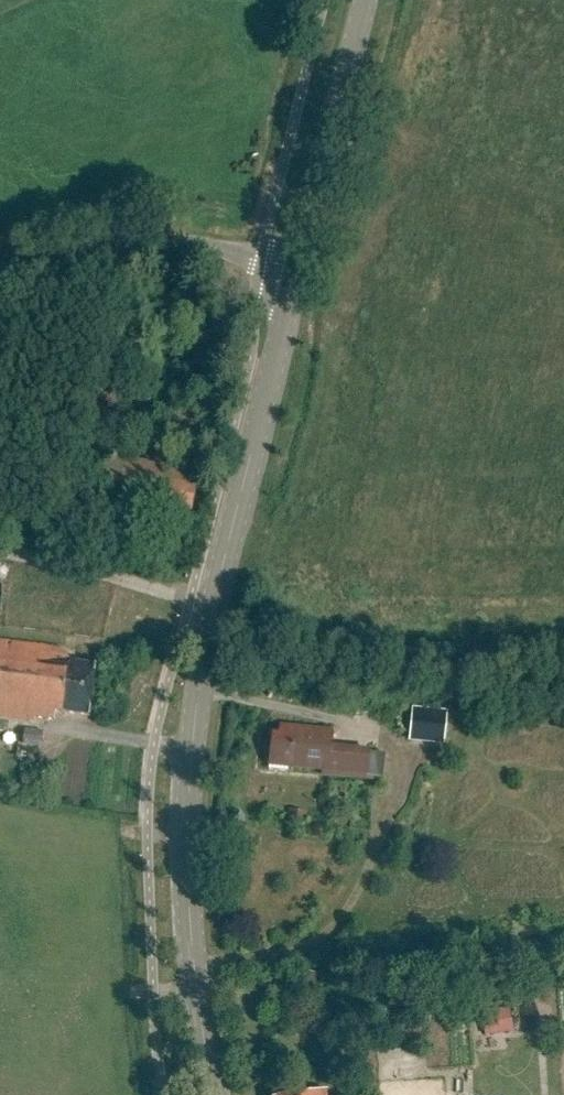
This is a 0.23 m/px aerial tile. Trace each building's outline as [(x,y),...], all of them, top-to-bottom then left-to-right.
[(37,724),(37,719),(58,721),(59,713),(91,717),(98,665),(73,662),(66,651),(0,643),(0,719),(37,724)] [(447,712),(412,709),(409,742),(444,745),(447,712)] [(330,752),(332,734),(280,729),(279,738),(272,737),(272,741),(267,744),(267,751),(271,755),(270,760),(290,762),(289,770),(324,774),(323,778),(384,785),(385,774),(373,757),(330,752)] [(46,753),(48,733),(29,731),(27,751),(46,753)] [(482,1036),(511,1033),(510,1010),(480,1012),(482,1036)]
